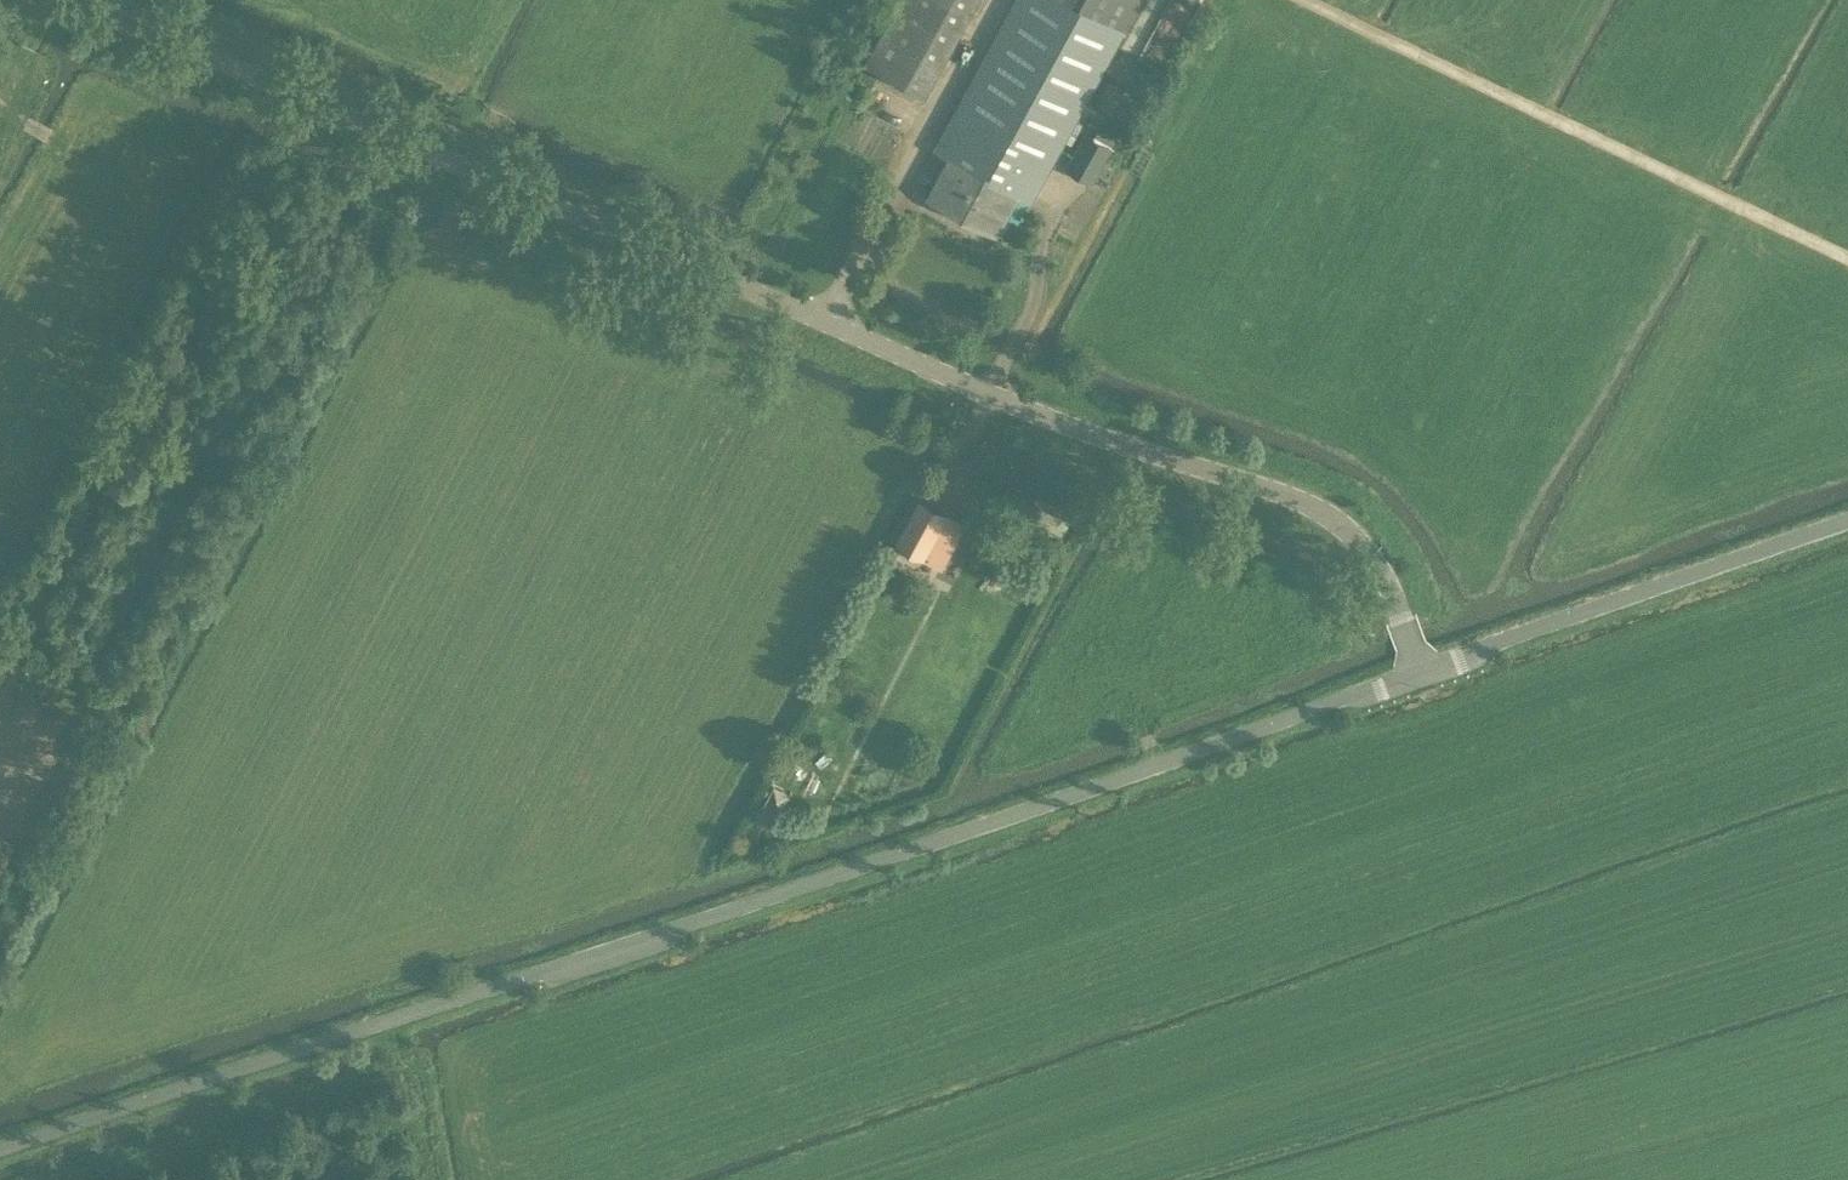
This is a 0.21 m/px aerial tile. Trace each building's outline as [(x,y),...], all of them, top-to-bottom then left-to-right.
[(977,0),(898,0),(864,62),(924,94),(977,0)] [(935,149),(948,156),(927,196),(996,233),(1017,194),(1032,202),(1124,32),(1125,33),(1143,0),(1017,0),(935,149)] [(1090,180),(1109,146),(1083,132),(1065,167),(1090,180)] [(922,500),(899,543),(939,564),(962,522),(922,500)] [(1062,537),(1069,519),(1038,505),(1030,523),(1062,537)]
